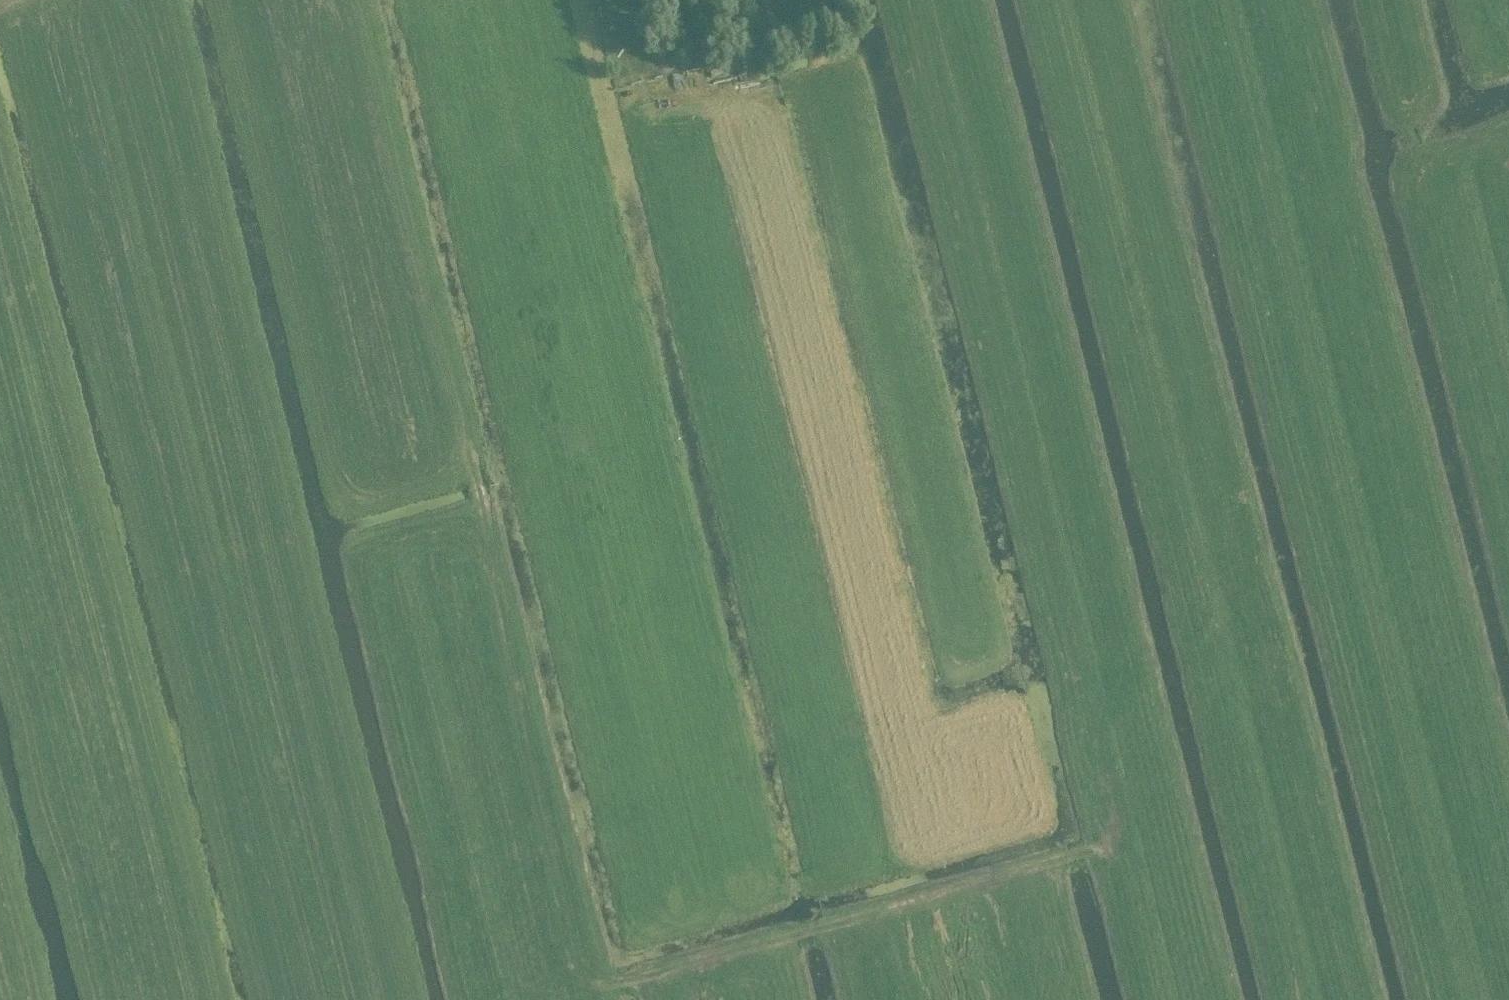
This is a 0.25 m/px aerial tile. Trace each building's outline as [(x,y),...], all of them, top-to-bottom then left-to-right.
[(735,61),(713,67),(715,76),(738,71),(735,61)]
